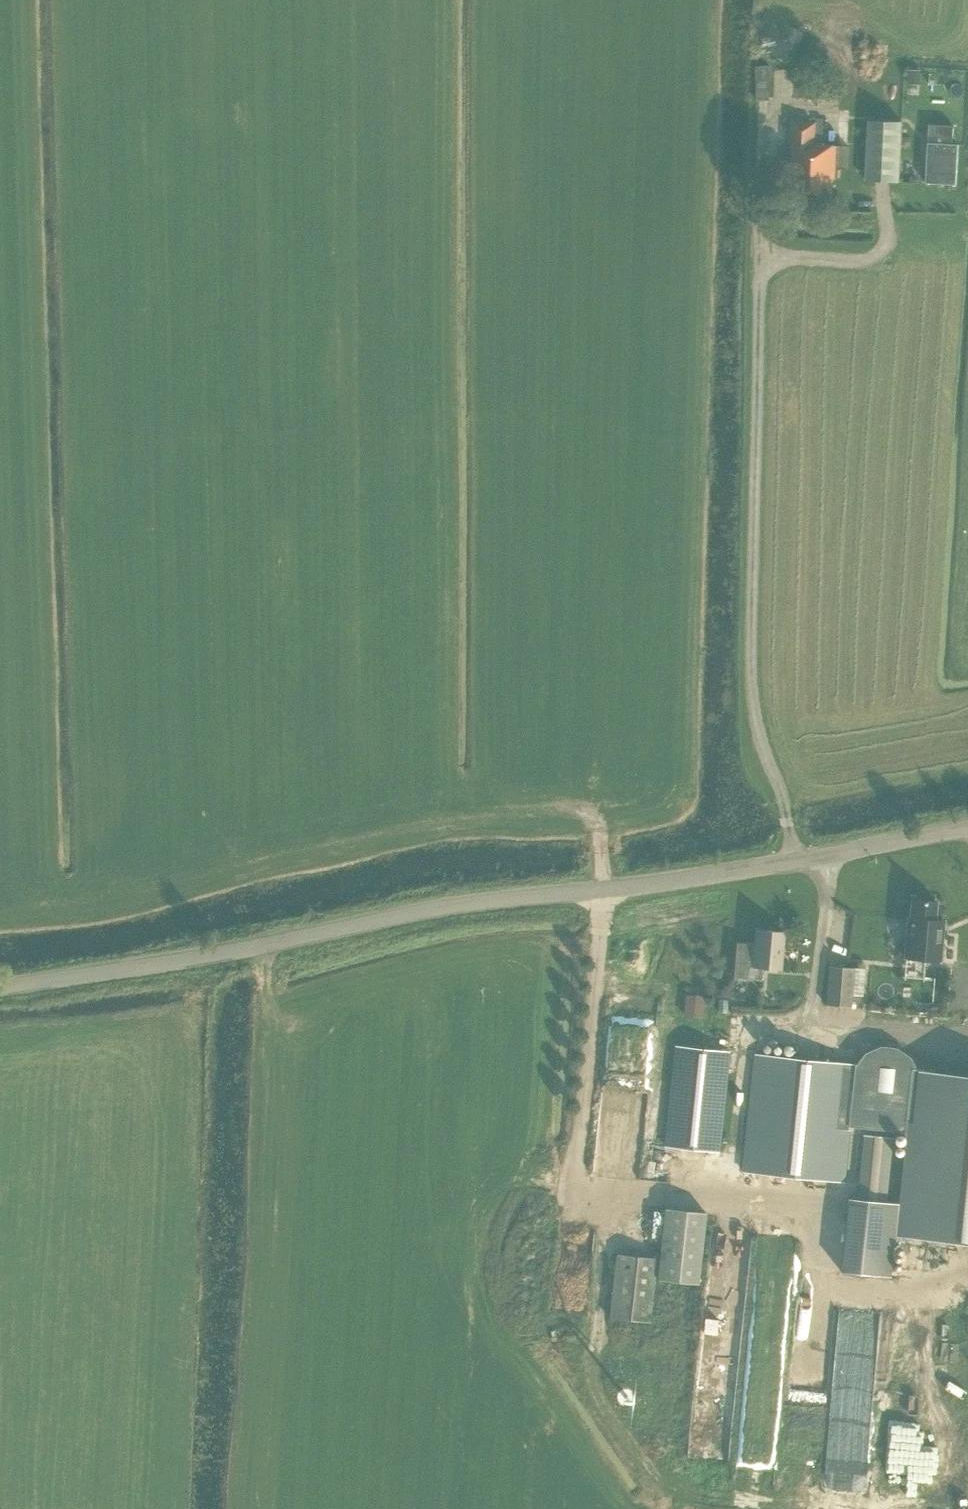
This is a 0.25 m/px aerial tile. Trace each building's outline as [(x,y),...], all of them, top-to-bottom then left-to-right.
[(771,100),(770,67),(758,67),(758,100),(771,100)] [(902,119),(869,118),(867,178),(899,180),(902,119)] [(814,140),(815,122),(793,121),(791,176),(794,176),(793,195),(831,197),(832,178),(835,178),(836,147),(834,147),(834,144),(825,143),(825,140),(814,140)] [(959,143),(928,142),(925,183),(957,185),(959,143)] [(936,901),(912,899),(910,918),(908,918),(905,957),(940,960),(943,921),(935,920),(936,901)] [(755,929),(754,944),(735,942),(733,976),(761,978),(762,967),(781,969),(784,931),(755,929)] [(851,1007),(854,968),(828,965),(825,1005),(851,1007)] [(718,1152),(729,1051),(674,1045),(664,1146),(718,1152)] [(794,1058),(755,1054),(754,1054),(742,1171),(742,1172),(840,1182),(847,1117),(913,1124),(904,1205),(848,1199),(840,1273),(889,1278),(893,1238),(896,1236),(967,1244),(967,1076),(918,1071),(917,1071),(909,1056),(896,1047),(880,1045),(864,1051),(854,1065),(853,1065),(853,1064),(794,1058)] [(698,1283),(705,1212),(664,1208),(657,1279),(698,1283)] [(657,1258),(617,1254),(610,1318),(651,1322),(657,1258)]
